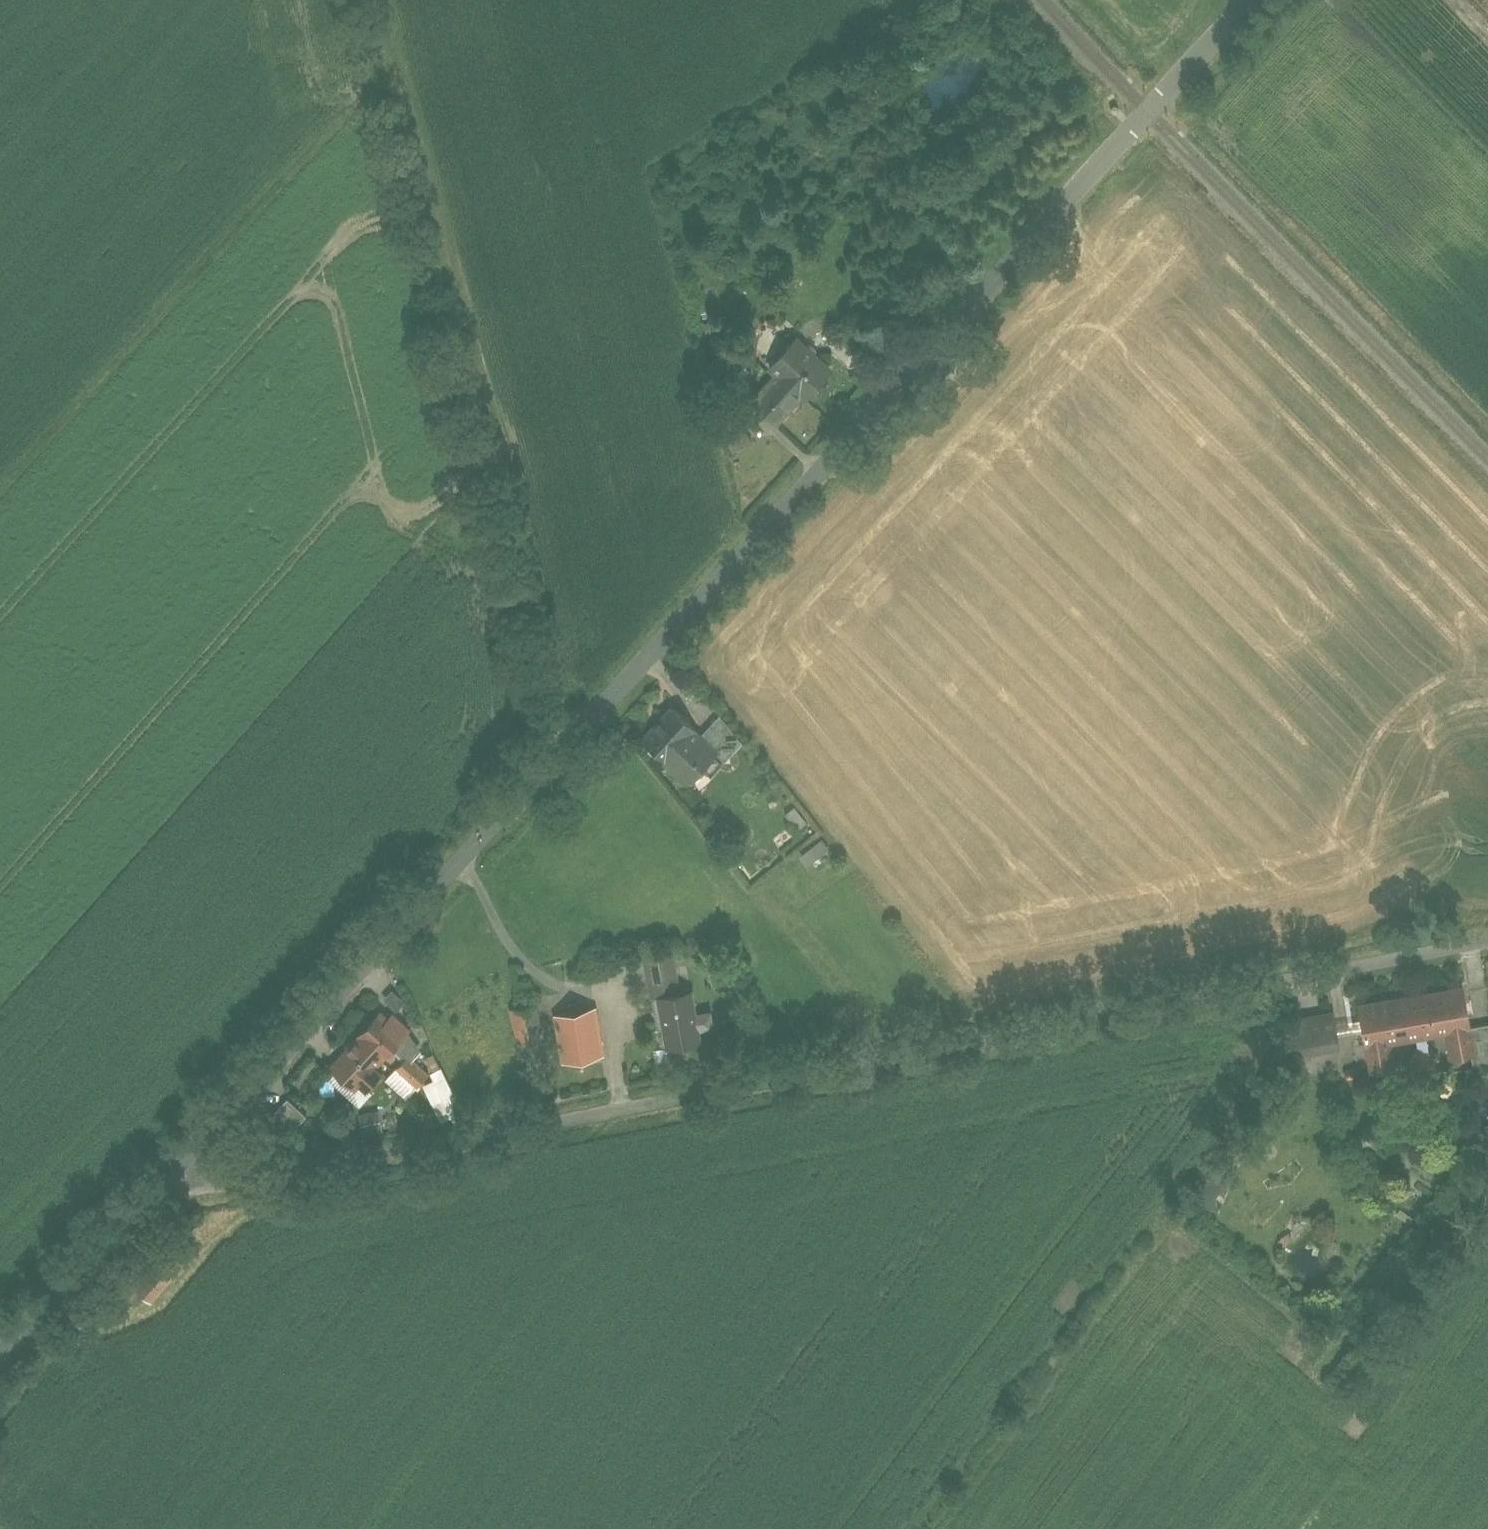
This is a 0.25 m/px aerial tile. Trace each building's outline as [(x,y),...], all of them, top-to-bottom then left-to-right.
[(840,367),(801,332),(776,360),(787,371),(775,385),(784,394),(798,406),(810,393),(813,396),(840,367)] [(784,394),(770,409),(784,422),(798,406),(784,394)] [(680,710),(651,738),(676,762),(704,734),(680,710)] [(728,757),(752,733),(731,712),(707,736),(724,753),(728,757)] [(704,734),(676,762),(696,782),(724,753),(707,736),(704,734)] [(809,864),(832,849),(825,839),(802,854),(809,864)] [(673,955),(645,960),(652,998),(653,997),(680,992),(673,955)] [(1461,988),(1361,1005),(1372,1069),(1393,1065),(1389,1041),(1448,1031),(1452,1055),(1472,1052),(1468,1027),(1461,988)] [(680,992),(653,997),(661,1044),(667,1046),(667,1047),(670,1046),(672,1059),(689,1056),(686,1043),(701,1040),(699,1027),(711,1025),(709,1013),(696,1015),(692,990),(680,992)] [(544,1001),(518,1006),(525,1041),(552,1036),(544,1001)] [(349,1050),(335,1066),(363,1089),(368,1083),(376,1090),(392,1072),(384,1065),(394,1053),(396,1055),(412,1035),(410,1033),(414,1029),(386,1006),(366,1029),(370,1032),(352,1053),(349,1050)] [(601,1006),(561,1013),(570,1062),(609,1055),(601,1006)] [(1341,1012),(1301,1018),(1307,1054),(1346,1048),(1341,1012)] [(1487,1066),(1487,1024),(1468,1027),(1472,1052),(1475,1068),(1487,1066)] [(412,1053),(400,1067),(421,1084),(433,1071),(412,1053)] [(467,1116),(447,1067),(433,1072),(438,1083),(429,1086),(441,1116),(454,1111),(457,1120),(467,1116)] [(312,1116),(292,1098),(281,1110),(302,1128),(312,1116)] [(187,1264),(168,1249),(134,1291),(153,1306),(187,1264)]
